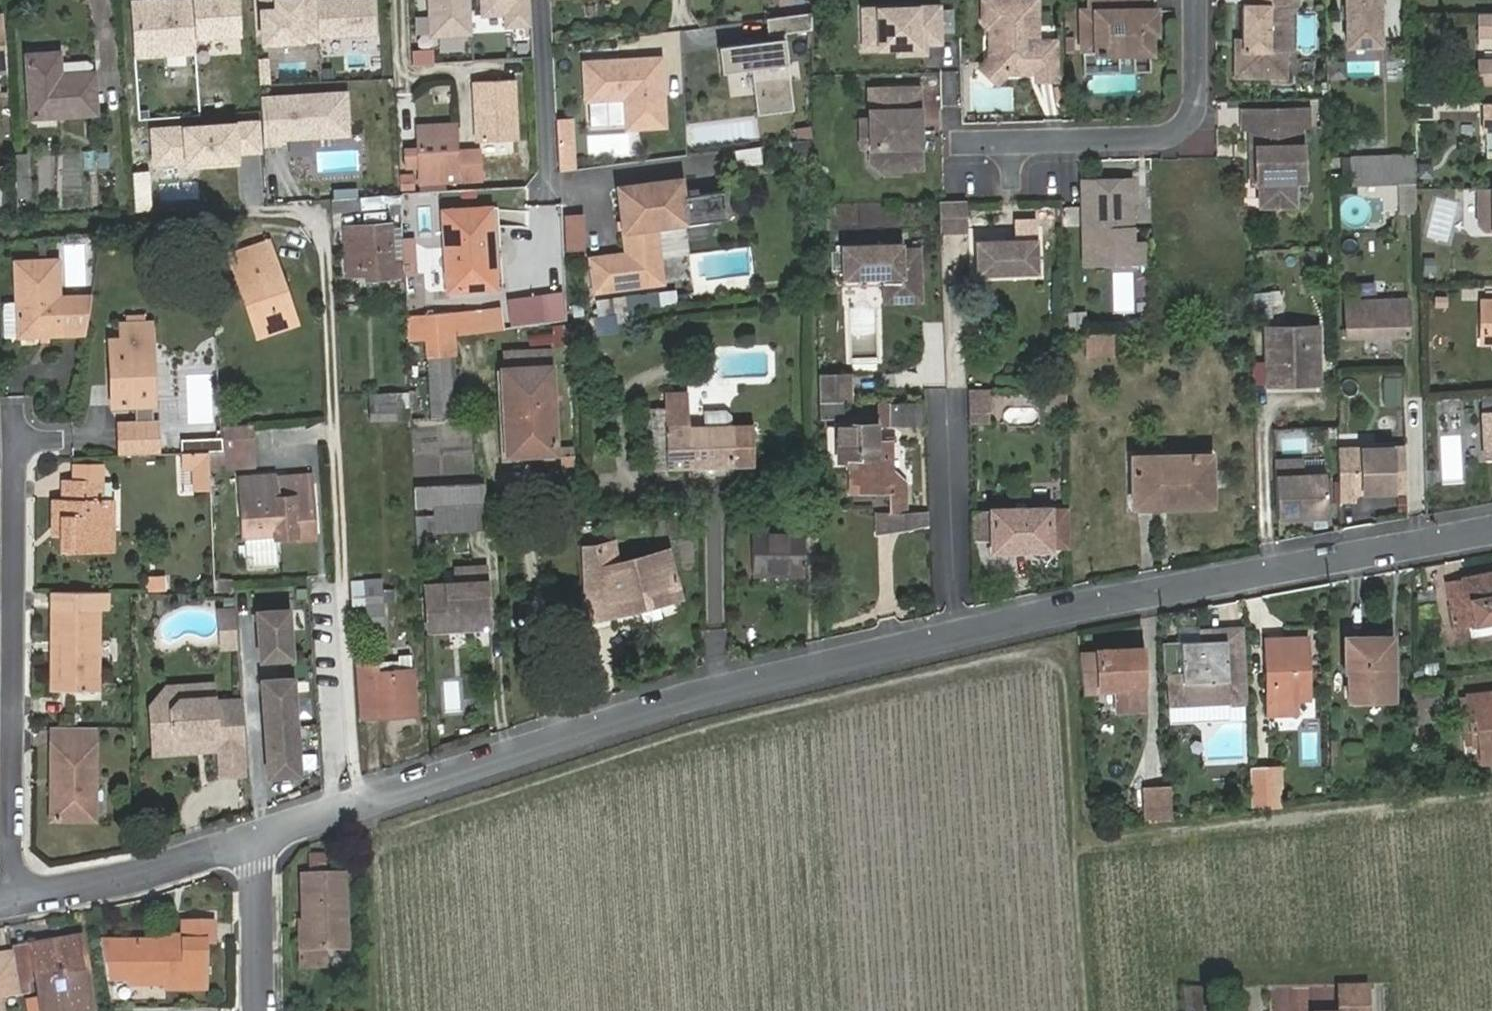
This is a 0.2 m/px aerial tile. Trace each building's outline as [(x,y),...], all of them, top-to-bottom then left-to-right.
[(132,60),(196,55),(195,40),(241,36),(238,0),(128,0),(132,60)] [(261,41),(376,35),(374,0),(259,0),(261,41)] [(430,38),(472,35),(470,0),(427,0),(430,38)] [(480,14),(504,13),(504,28),(531,27),(529,0),(479,0),(480,14)] [(989,56),(1006,73),(1034,72),(1035,80),(1056,80),(1055,40),(1037,40),(1036,0),(982,0),(982,23),(988,29),(989,56)] [(1086,11),(1082,11),(1083,49),(1097,49),(1097,51),(1148,50),(1147,30),(1147,12),(1152,12),(1152,0),(1086,0),(1086,11)] [(1238,49),(1232,50),(1232,74),(1282,74),(1281,51),(1288,51),(1286,2),(1291,2),(1291,0),(1242,0),(1242,3),(1237,3),(1238,39),(1238,49)] [(1346,41),(1379,40),(1378,0),(1345,0),(1346,41)] [(861,46),(897,46),(915,46),(915,42),(920,42),(936,42),(935,8),(860,8),(861,46)] [(811,12),(766,18),(769,38),(719,44),(722,72),(752,68),(758,115),(795,110),(785,32),(813,29),(811,12)] [(1477,12),(1478,33),(1491,33),(1491,12),(1477,12)] [(920,42),(915,42),(915,46),(897,46),(897,53),(920,53),(920,42)] [(25,53),(29,116),(95,113),(92,72),(60,73),(58,51),(25,53)] [(663,54),(581,60),(584,101),(622,99),(625,131),(668,128),(663,54)] [(989,56),(979,66),(996,83),(1006,73),(989,56)] [(1478,57),(1478,80),(1491,80),(1491,57),(1478,57)] [(514,139),(511,79),(471,81),(474,141),(514,139)] [(866,89),(867,119),(872,123),(872,142),(868,146),(868,162),(880,174),(896,174),(896,169),(917,169),(915,88),(866,89)] [(348,89),(261,95),(262,119),(264,142),(351,136),(348,89)] [(1482,101),(1482,127),(1491,127),(1491,101),(1482,101)] [(1307,108),(1263,109),(1264,125),(1248,126),(1250,181),(1258,181),(1259,204),(1296,202),(1295,179),(1294,157),(1303,156),(1302,127),(1308,127),(1307,108)] [(1263,109),(1241,109),(1241,125),(1264,125),(1263,109)] [(555,116),(554,169),(573,169),(574,117),(555,116)] [(262,119),(147,126),(149,173),(240,168),(239,157),(264,155),(264,142),(262,119)] [(867,119),(857,120),(857,146),(868,146),(872,142),(872,123),(867,119)] [(789,129),(794,158),(813,155),(807,125),(789,129)] [(415,128),(415,136),(453,135),(453,127),(415,128)] [(626,132),(587,137),(590,157),(628,152),(626,132)] [(453,135),(415,136),(416,147),(403,148),(404,168),(419,168),(420,182),(478,179),(476,154),(454,154),(454,148),(453,135)] [(758,147),(737,147),(737,162),(758,161),(758,147)] [(15,154),(17,198),(29,198),(25,153),(15,154)] [(1415,182),(1415,155),(1349,157),(1350,184),(1376,183),(1396,183),(1415,182)] [(1304,179),(1303,156),(1294,157),(1295,179),(1304,179)] [(411,174),(401,176),(402,190),(413,189),(411,174)] [(1083,267),(1123,266),(1123,250),(1128,251),(1133,245),(1131,178),(1081,180),(1083,267)] [(665,283),(662,256),(658,227),(688,224),(729,219),(726,191),(686,196),(684,180),(621,187),(630,254),(593,258),(597,291),(665,283)] [(1416,209),(1415,182),(1396,183),(1397,210),(1416,209)] [(1397,210),(1396,183),(1376,183),(1377,210),(1397,210)] [(1479,185),(1479,217),(1485,223),(1491,224),(1491,185),(1479,185)] [(398,196),(398,194),(395,194),(330,200),(331,212),(355,211),(354,208),(399,205),(398,196)] [(965,203),(940,203),(941,230),(966,229),(965,203)] [(483,246),(491,246),(489,207),(442,210),(446,290),(484,288),(483,246)] [(583,210),(563,211),(565,246),(585,245),(583,210)] [(658,227),(662,256),(691,252),(688,224),(658,227)] [(402,277),(400,241),(388,243),(388,230),(388,225),(343,227),(346,275),(365,274),(365,278),(402,277)] [(400,241),(400,229),(388,230),(388,243),(400,241)] [(1011,268),(1011,275),(1036,275),(1034,238),(973,238),(972,274),(995,275),(995,268),(1011,268)] [(875,270),(876,276),(901,276),(901,300),(922,300),(921,244),(900,245),(899,239),(837,241),(838,276),(860,275),(859,269),(875,270)] [(229,254),(244,299),(252,297),(265,333),(295,323),(267,241),(229,254)] [(1123,250),(1123,266),(1144,265),(1143,245),(1133,245),(1128,251),(1123,250)] [(493,287),(491,246),(483,246),(484,288),(493,287)] [(1314,253),(1299,254),(1299,267),(1314,267),(1314,253)] [(49,335),(85,334),(91,295),(57,297),(56,259),(14,261),(15,301),(1,301),(3,337),(38,335),(49,335)] [(1116,272),(1116,309),(1133,309),(1133,272),(1116,272)] [(860,275),(838,276),(838,281),(876,281),(876,301),(901,300),(901,276),(876,276),(860,275)] [(1253,292),(1253,317),(1267,317),(1267,307),(1267,292),(1253,292)] [(1280,292),(1267,292),(1267,307),(1280,307),(1280,292)] [(656,293),(595,301),(597,316),(658,307),(656,293)] [(686,295),(674,296),(676,305),(687,304),(686,295)] [(252,297),(244,299),(257,336),(265,333),(252,297)] [(1345,300),(1346,336),(1406,335),(1404,298),(1345,300)] [(1491,345),(1491,303),(1479,304),(1481,344),(1491,345)] [(407,318),(409,340),(426,338),(443,336),(451,335),(467,333),(483,331),(481,311),(407,318)] [(1084,313),(1069,312),(1069,329),(1084,329),(1084,313)] [(631,314),(610,317),(611,324),(632,322),(631,314)] [(611,324),(610,317),(586,320),(585,320),(589,337),(604,335),(603,325),(611,324)] [(108,339),(109,366),(115,366),(116,383),(110,383),(111,405),(152,403),(149,322),(119,322),(120,339),(108,339)] [(567,345),(566,325),(551,326),(552,330),(553,343),(553,345),(567,345)] [(1267,327),(1268,383),(1318,382),(1316,327),(1267,327)] [(527,345),(553,343),(552,330),(526,331),(527,345)] [(468,341),(467,333),(451,335),(452,344),(468,341)] [(1085,335),(1086,357),(1118,356),(1117,334),(1085,335)] [(443,336),(426,338),(429,416),(450,416),(447,356),(453,356),(451,335),(443,336)] [(502,351),(507,453),(552,451),(548,349),(502,351)] [(848,374),(818,375),(818,400),(832,399),(849,400),(848,374)] [(1394,375),(1381,375),(1381,385),(1394,384),(1394,375)] [(415,390),(408,391),(409,412),(416,412),(415,390)] [(989,390),(968,391),(968,413),(968,424),(988,423),(989,390)] [(394,391),(367,393),(368,420),(396,420),(394,391)] [(666,391),(666,408),(666,416),(688,415),(688,392),(666,391)] [(1063,393),(1049,394),(1049,413),(1063,412),(1063,393)] [(832,399),(818,400),(819,418),(832,418),(832,399)] [(879,425),(889,425),(889,403),(878,403),(879,425)] [(889,403),(889,425),(920,426),(920,403),(889,403)] [(666,416),(666,408),(646,408),(646,467),(748,466),(747,426),(726,426),(699,427),(689,427),(688,415),(666,416)] [(721,411),(698,412),(699,427),(726,426),(726,416),(721,411)] [(1482,411),(1482,456),(1491,456),(1491,411),(1482,411)] [(222,423),(224,450),(251,448),(249,422),(222,423)] [(443,423),(442,458),(424,458),(424,474),(469,475),(470,424),(443,423)] [(862,461),(861,491),(890,492),(890,512),(906,512),(907,483),(892,482),(892,442),(875,442),(876,426),(838,426),(837,461),(850,461),(862,461)] [(156,429),(121,429),(121,456),(157,455),(156,429)] [(1465,481),(1466,436),(1441,435),(1440,481),(1465,481)] [(1403,444),(1336,446),(1338,502),(1354,501),(1353,493),(1405,492),(1403,444)] [(224,451),(225,462),(251,460),(251,448),(224,450),(224,451)] [(224,451),(208,452),(208,470),(217,469),(217,464),(224,463),(225,463),(225,462),(224,451)] [(208,452),(191,453),(192,470),(193,490),(210,490),(208,470),(208,452)] [(191,453),(182,454),(182,470),(192,470),(191,453)] [(1131,455),(1132,505),(1210,504),(1209,454),(1131,455)] [(1322,456),(1302,455),(1302,469),(1322,469),(1322,456)] [(224,463),(224,469),(252,467),(251,460),(225,462),(225,463),(224,463)] [(849,491),(861,491),(862,461),(850,461),(849,491)] [(105,464),(74,463),(74,479),(101,479),(105,479),(105,464)] [(309,473),(274,475),(276,498),(310,496),(309,473)] [(1324,474),(1276,476),(1277,518),(1326,517),(1324,474)] [(238,476),(241,530),(272,529),(273,538),(297,537),(296,527),(312,526),(310,496),(276,498),(274,475),(238,476)] [(52,497),(51,523),(62,523),(62,535),(61,548),(111,550),(111,500),(100,499),(101,479),(74,479),(62,478),(62,498),(52,497)] [(434,505),(480,503),(478,481),(414,485),(415,506),(434,505)] [(482,528),(480,503),(434,505),(435,529),(482,528)] [(989,507),(990,549),(1048,549),(1048,547),(1068,546),(1067,509),(1047,509),(1047,507),(989,507)] [(890,512),(875,511),(876,535),(927,527),(926,511),(906,512),(890,512)] [(415,521),(417,548),(427,547),(426,522),(415,521)] [(62,523),(51,523),(50,535),(62,535),(62,523)] [(313,537),(312,526),(296,527),(297,537),(313,537)] [(752,528),(752,574),(803,574),(803,529),(752,528)] [(272,529),(241,530),(241,539),(242,567),(274,566),(273,538),(272,529)] [(610,541),(596,545),(599,567),(616,563),(610,541)] [(582,546),(584,587),(599,584),(608,617),(677,598),(664,549),(616,563),(599,567),(596,545),(582,546)] [(443,629),(471,628),(486,627),(483,568),(450,570),(451,582),(425,584),(427,630),(443,629)] [(1472,625),(1491,621),(1491,573),(1462,579),(1472,625)] [(165,579),(148,579),(148,590),(165,590),(165,579)] [(231,579),(212,580),(213,593),(232,592),(232,583),(231,579)] [(1453,629),(1472,625),(1462,579),(1444,583),(1453,629)] [(379,580),(351,580),(353,606),(366,605),(367,624),(382,623),(381,604),(380,598),(379,580)] [(599,584),(584,587),(586,623),(608,617),(599,584)] [(107,592),(51,591),(49,689),(95,690),(97,608),(106,608),(107,592)] [(392,591),(380,592),(380,598),(381,604),(392,604),(392,591)] [(233,609),(232,598),(222,599),(223,610),(233,609)] [(236,647),(233,609),(223,610),(226,648),(236,647)] [(289,609),(257,611),(259,645),(265,645),(265,660),(292,658),(289,609)] [(226,648),(223,610),(216,610),(219,648),(226,648)] [(1180,643),(1183,705),(1225,704),(1245,702),(1243,625),(1222,626),(1222,641),(1199,642),(1180,643)] [(1222,626),(1198,627),(1199,642),(1222,641),(1222,626)] [(471,642),(471,628),(443,629),(443,644),(471,642)] [(1265,637),(1267,715),(1295,714),(1295,701),(1306,701),(1304,636),(1265,637)] [(1344,638),(1346,699),(1392,698),(1390,637),(1344,638)] [(1140,648),(1077,652),(1081,686),(1114,684),(1115,691),(1116,710),(1143,709),(1140,648)] [(395,662),(374,663),(374,673),(409,671),(409,657),(409,654),(395,654),(395,662)] [(374,663),(356,663),(359,717),(414,714),(412,671),(409,671),(374,673),(374,663)] [(293,677),(261,679),(263,713),(268,713),(269,727),(296,726),(293,677)] [(239,700),(238,682),(210,684),(211,702),(239,700)] [(243,747),(239,700),(211,702),(210,684),(164,686),(148,705),(152,754),(194,751),(193,735),(213,734),(213,749),(243,747)] [(1114,684),(1081,686),(1081,694),(1115,691),(1114,684)] [(1479,762),(1491,761),(1491,694),(1465,697),(1468,719),(1475,718),(1479,762)] [(94,726),(51,726),(50,818),(93,818),(94,726)] [(264,742),(266,777),(298,775),(296,726),(269,727),(269,742),(264,742)] [(213,749),(213,734),(193,735),(194,751),(213,749)] [(245,772),(243,747),(213,749),(215,775),(245,772)] [(1250,807),(1280,807),(1279,766),(1250,767),(1250,807)] [(1169,819),(1168,788),(1144,790),(1146,820),(1169,819)] [(324,852),(306,852),(306,869),(324,869),(324,852)] [(300,876),(302,949),(327,948),(344,948),(343,875),(300,876)] [(126,941),(126,977),(164,978),(164,986),(164,990),(203,989),(203,941),(212,941),(211,923),(181,923),(181,936),(179,936),(179,947),(163,947),(163,941),(126,941)] [(163,935),(163,941),(163,947),(179,947),(179,936),(163,935)] [(40,1010),(91,1010),(79,938),(10,949),(10,951),(17,993),(37,992),(40,1010)] [(327,969),(327,948),(302,949),(297,949),(297,969),(327,969)] [(10,951),(0,953),(0,996),(17,993),(10,951)] [(164,978),(126,977),(125,985),(164,986),(164,978)] [(1183,1010),(1200,1010),(1198,988),(1181,988),(1183,1010)] [(1365,988),(1336,989),(1336,1010),(1366,1010),(1365,988)]
